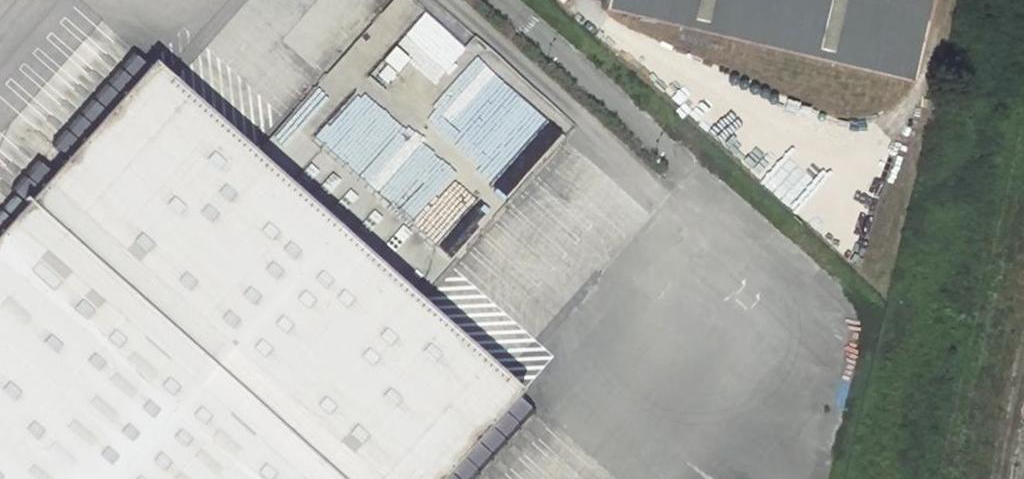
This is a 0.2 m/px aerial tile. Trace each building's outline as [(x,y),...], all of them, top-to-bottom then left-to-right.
[(600,5),(911,79),(929,0),(601,0),(600,5)] [(148,68),(138,60),(59,150),(68,158),(148,68)] [(151,66),(148,68),(68,158),(51,177),(0,234),(0,478),(444,478),(518,397),(521,394),(151,66)] [(42,168),(0,216),(0,234),(51,177),(42,168)] [(518,397),(444,478),(461,478),(527,405),(518,397)]
